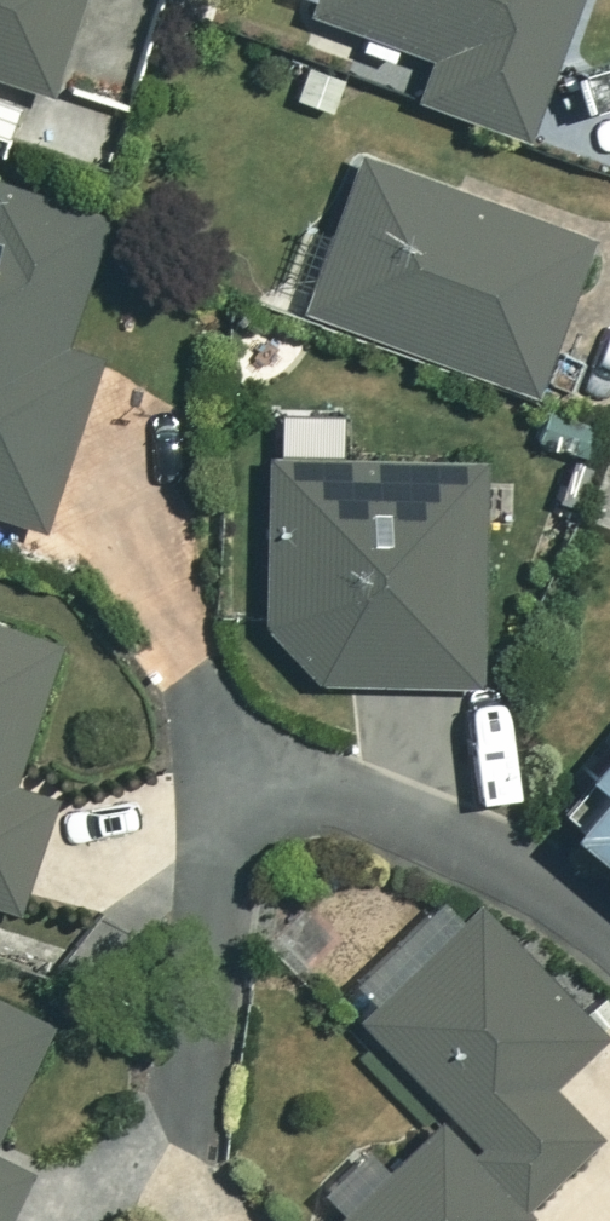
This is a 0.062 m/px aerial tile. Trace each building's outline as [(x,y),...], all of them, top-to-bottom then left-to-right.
[(47,95),(78,0),(0,0),(0,80),(47,95)] [(289,8),(436,60),(421,100),(529,138),(579,0),(292,0),(289,8)] [(589,241),(358,163),(307,313),(537,392),(589,241)] [(0,197),(0,516),(40,529),(99,357),(65,345),(104,232),(0,197)] [(482,461),(270,458),(267,628),(317,683),(478,686),(482,461)] [(0,635),(0,903),(20,909),(50,799),(17,790),(54,650),(0,635)] [(579,767),(599,782),(564,824),(609,862),(609,731),(579,767)] [(452,888),(339,1001),(451,1113),(386,1178),(364,1156),(330,1190),(351,1211),(341,1220),(519,1220),(600,1140),(548,1088),(601,1035),(452,888)] [(54,1024),(0,997),(0,1133),(54,1024)] [(31,1173),(0,1157),(0,1220),(8,1220),(31,1173)]
